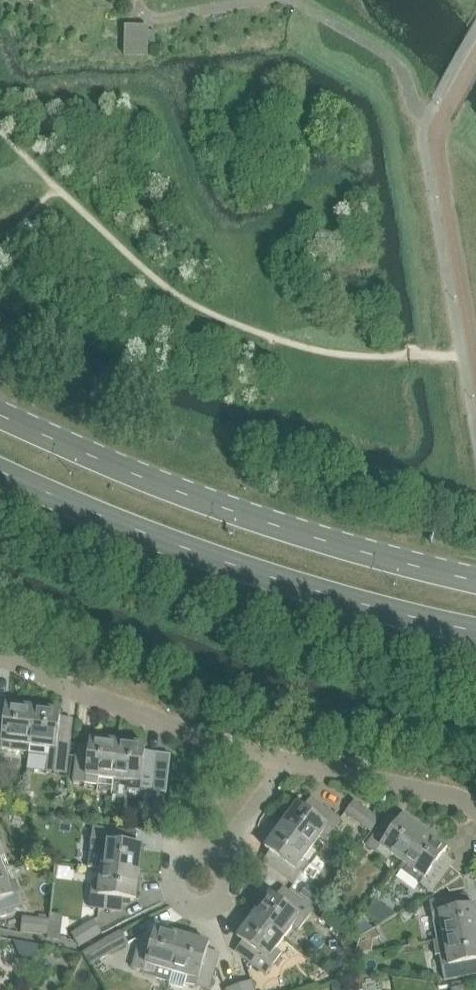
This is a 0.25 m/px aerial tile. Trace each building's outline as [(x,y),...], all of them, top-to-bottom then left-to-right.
[(29,746),(34,708),(7,705),(5,718),(0,717),(0,750),(14,752),(15,744),(29,746)] [(34,708),(29,746),(44,748),(43,755),(68,758),(72,726),(59,724),(61,711),(34,708)] [(100,778),(114,780),(118,742),(91,739),(90,752),(77,751),(73,783),(99,786),(100,778)] [(118,742),(114,780),(128,782),(127,789),(153,792),(157,760),(144,758),(146,745),(118,742)] [(298,804),(281,826),(312,849),(321,837),(326,842),(342,821),(316,802),(308,812),(298,804)] [(346,813),(372,832),(380,821),(354,802),(346,813)] [(392,855),(403,863),(426,833),(404,816),(396,827),(386,819),(367,845),(387,861),(392,855)] [(157,822),(156,831),(165,832),(167,823),(157,822)] [(312,849),(281,826),(265,848),(275,856),(268,866),(294,885),(309,865),(303,860),(312,849)] [(103,855),(102,869),(139,874),(143,846),(130,845),(131,832),(99,829),(96,854),(103,855)] [(426,833),(403,863),(415,872),(410,878),(431,893),(433,890),(450,867),(440,860),(448,849),(426,833)] [(450,867),(433,890),(438,893),(446,888),(463,877),(450,867)] [(139,874),(102,869),(100,884),(93,883),(90,908),(122,912),(123,899),(136,901),(139,874)] [(0,872),(0,915),(25,906),(16,882),(9,884),(4,871),(0,872)] [(466,890),(463,877),(446,888),(450,893),(466,890)] [(270,894),(254,916),(284,938),(293,927),(299,931),(314,911),(288,891),(280,902),(270,894)] [(444,940),(475,934),(475,906),(464,908),(462,896),(430,902),(434,927),(442,926),(444,940)] [(381,925),(396,915),(376,901),(366,914),(381,925)] [(284,938),(254,916),(237,938),(248,945),(240,956),(266,975),(282,954),(276,950),(284,938)] [(21,932),(47,935),(49,921),(23,918),(21,932)] [(360,937),(374,929),(362,919),(353,931),(360,937)] [(94,921),(72,935),(79,947),(102,933),(94,921)] [(159,969),(173,973),(183,936),(157,928),(153,941),(141,938),(132,969),(157,976),(159,969)] [(444,940),(433,942),(436,956),(440,955),(444,981),(475,975),(475,974),(474,962),(475,962),(475,934),(444,940)] [(173,973),(186,977),(184,984),(206,989),(209,989),(218,960),(206,956),(209,944),(183,936),(173,973)] [(83,954),(90,966),(113,952),(106,940),(83,954)] [(239,986),(240,989),(255,989),(252,981),(239,986)]
